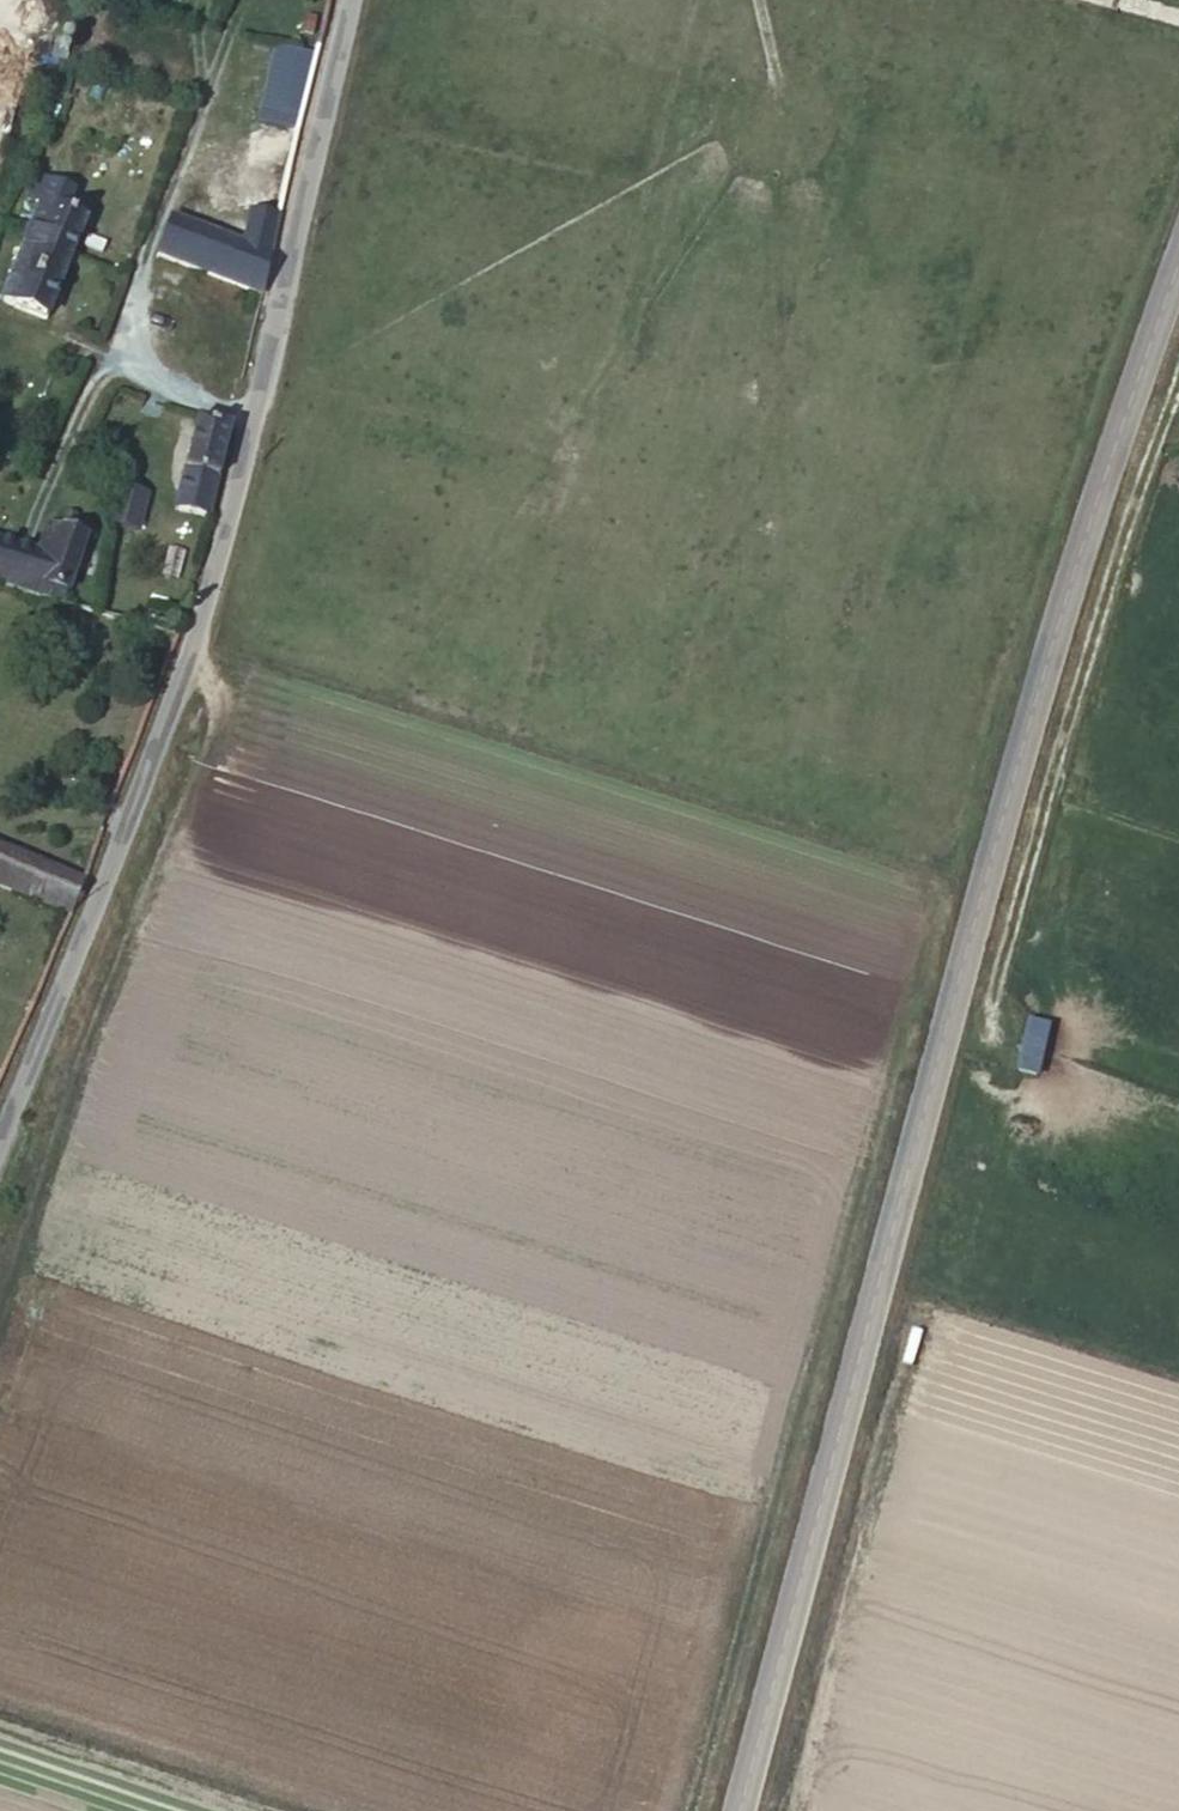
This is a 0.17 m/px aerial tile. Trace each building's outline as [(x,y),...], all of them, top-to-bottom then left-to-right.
[(293,192),(296,177),(278,172),(273,188),(293,192)] [(76,204),(48,196),(39,196),(28,233),(38,235),(34,253),(77,265),(89,225),(74,221),(76,204)] [(268,302),(286,226),(248,209),(240,225),(230,245),(192,231),(166,221),(153,257),(268,302)] [(201,210),(192,231),(230,245),(240,225),(201,210)] [(61,325),(77,265),(34,253),(18,314),(61,325)] [(216,529),(240,444),(202,434),(180,518),(216,529)] [(129,491),(120,527),(141,532),(150,496),(129,491)] [(54,564),(47,600),(82,609),(98,544),(63,535),(54,564)] [(6,595),(17,554),(0,550),(0,593),(6,595)] [(6,595),(46,605),(47,600),(54,564),(17,554),(6,595)] [(83,879),(0,854),(0,894),(46,909),(40,926),(62,935),(83,879)] [(1032,1021),(1020,1071),(1043,1077),(1055,1026),(1032,1021)]
